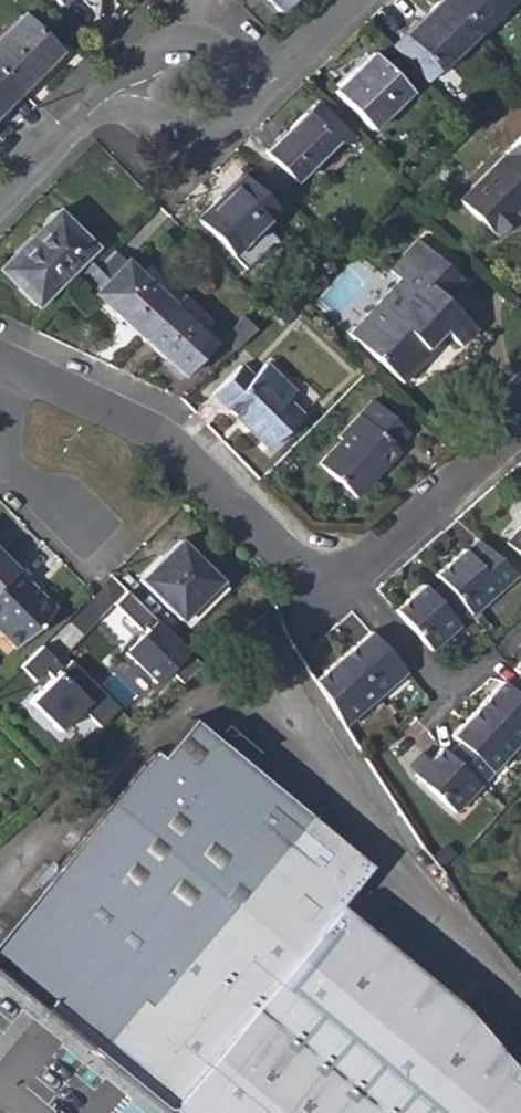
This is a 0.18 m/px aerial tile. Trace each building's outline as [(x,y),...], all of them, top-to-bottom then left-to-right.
[(290,0),(265,0),(277,12),(290,0)] [(476,33),(444,0),(438,0),(402,35),(437,71),(476,33)] [(476,33),(509,0),(444,0),(476,33)] [(55,49),(21,16),(0,36),(0,74),(19,93),(47,64),(43,61),(55,49)] [(43,61),(47,64),(58,53),(55,49),(43,61)] [(371,129),(410,91),(373,53),(334,91),(371,129)] [(19,93),(0,74),(0,111),(19,93)] [(293,181),(333,142),(304,112),(285,132),(289,136),(281,142),(277,138),(264,152),(293,181)] [(277,138),(281,142),(289,136),(285,132),(277,138)] [(504,152),(505,154),(460,200),(492,233),(493,232),(498,236),(517,217),(513,212),(520,204),(520,135),(504,152)] [(219,194),(223,198),(244,178),(240,173),(219,194)] [(263,225),(277,212),(244,178),(223,198),(219,194),(195,217),(245,269),(276,239),(263,225)] [(92,249),(93,248),(54,209),(39,224),(45,230),(41,234),(22,253),(16,247),(0,264),(20,284),(16,289),(35,307),(70,271),(81,281),(84,279),(103,261),(92,249)] [(16,247),(22,253),(41,234),(45,230),(39,224),(16,247)] [(440,296),(457,277),(416,239),(388,270),(399,280),(349,334),(402,382),(430,352),(426,348),(442,329),(446,333),(447,335),(459,345),(474,327),(440,296)] [(92,249),(103,261),(113,251),(101,240),(93,248),(92,249)] [(125,259),(123,260),(113,251),(103,261),(84,279),(96,289),(93,293),(126,323),(130,317),(146,332),(172,304),(182,294),(149,264),(140,273),(125,259)] [(16,289),(20,284),(0,264),(0,273),(16,289)] [(172,304),(175,307),(185,297),(182,294),(172,304)] [(175,307),(194,324),(203,314),(185,297),(175,307)] [(142,338),(175,307),(172,304),(146,332),(141,337),(142,338)] [(213,342),(194,324),(175,307),(142,338),(182,375),(213,342)] [(126,323),(141,337),(146,332),(130,317),(126,323)] [(426,348),(430,352),(446,333),(442,329),(426,348)] [(264,363),(251,377),(239,365),(211,394),(266,448),(299,415),(284,400),(293,392),(264,363)] [(394,447),(407,433),(371,400),(337,436),(342,439),(318,464),(355,498),(372,479),(368,475),(378,464),(383,468),(399,451),(394,447)] [(368,475),(372,479),(383,468),(378,464),(368,475)] [(505,544),(520,558),(520,526),(505,544)] [(179,620),(219,581),(177,540),(138,579),(179,620)] [(516,574),(479,540),(468,550),(466,548),(437,575),(443,581),(466,608),(472,614),(516,574)] [(16,569),(0,554),(0,585),(16,569)] [(55,609),(16,569),(0,585),(0,632),(15,648),(55,609)] [(179,620),(187,628),(226,589),(219,581),(179,620)] [(433,591),(457,617),(466,608),(443,581),(433,591)] [(457,617),(433,591),(427,584),(397,611),(432,650),(463,623),(457,617)] [(90,620),(117,647),(119,645),(92,617),(90,620)] [(119,645),(117,647),(90,620),(50,660),(103,713),(113,723),(138,699),(127,688),(144,672),(145,671),(119,645)] [(344,658),(379,697),(406,673),(372,633),(344,658)] [(322,690),(345,728),(379,697),(344,658),(317,683),(322,690)] [(127,688),(138,699),(154,682),(144,672),(127,688)] [(518,745),(520,742),(520,696),(513,688),(506,682),(480,710),(518,745)] [(463,743),(494,772),(518,745),(480,710),(456,737),(463,743)] [(337,906),(371,866),(189,718),(158,756),(151,750),(0,933),(0,974),(35,1003),(167,1112),(337,906)] [(494,772),(463,743),(451,758),(481,785),(494,772)] [(418,779),(456,813),(481,785),(451,758),(443,751),(432,764),(418,779)] [(418,779),(432,764),(422,754),(411,767),(418,779)] [(167,1112),(168,1112),(520,1112),(520,1080),(461,1008),(337,906),(167,1112)]
